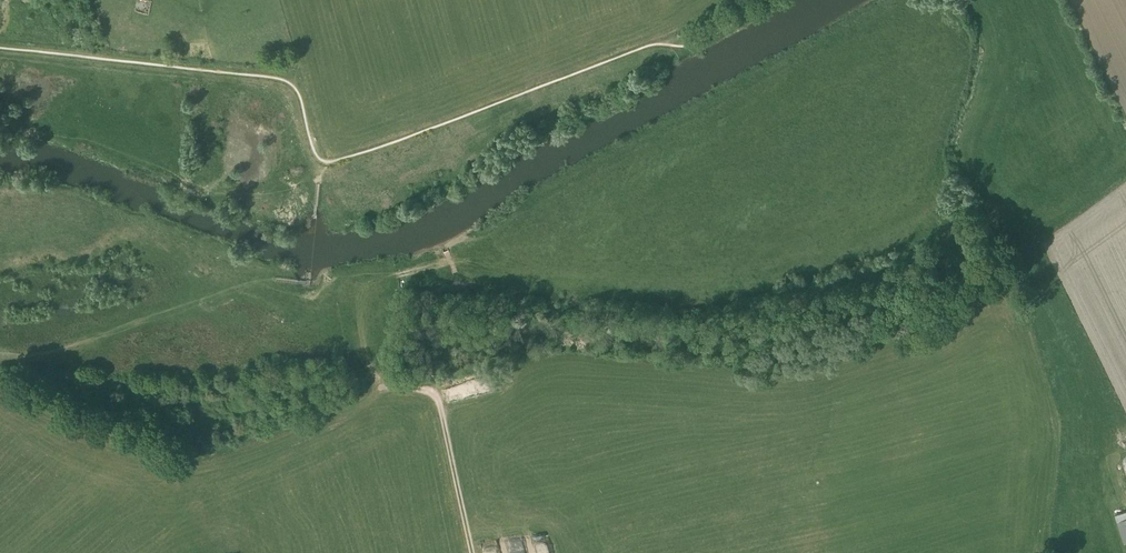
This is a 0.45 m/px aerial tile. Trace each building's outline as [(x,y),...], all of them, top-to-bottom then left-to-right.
[(1117,522),(1123,544),(1125,543),(1125,519),(1117,522)]
